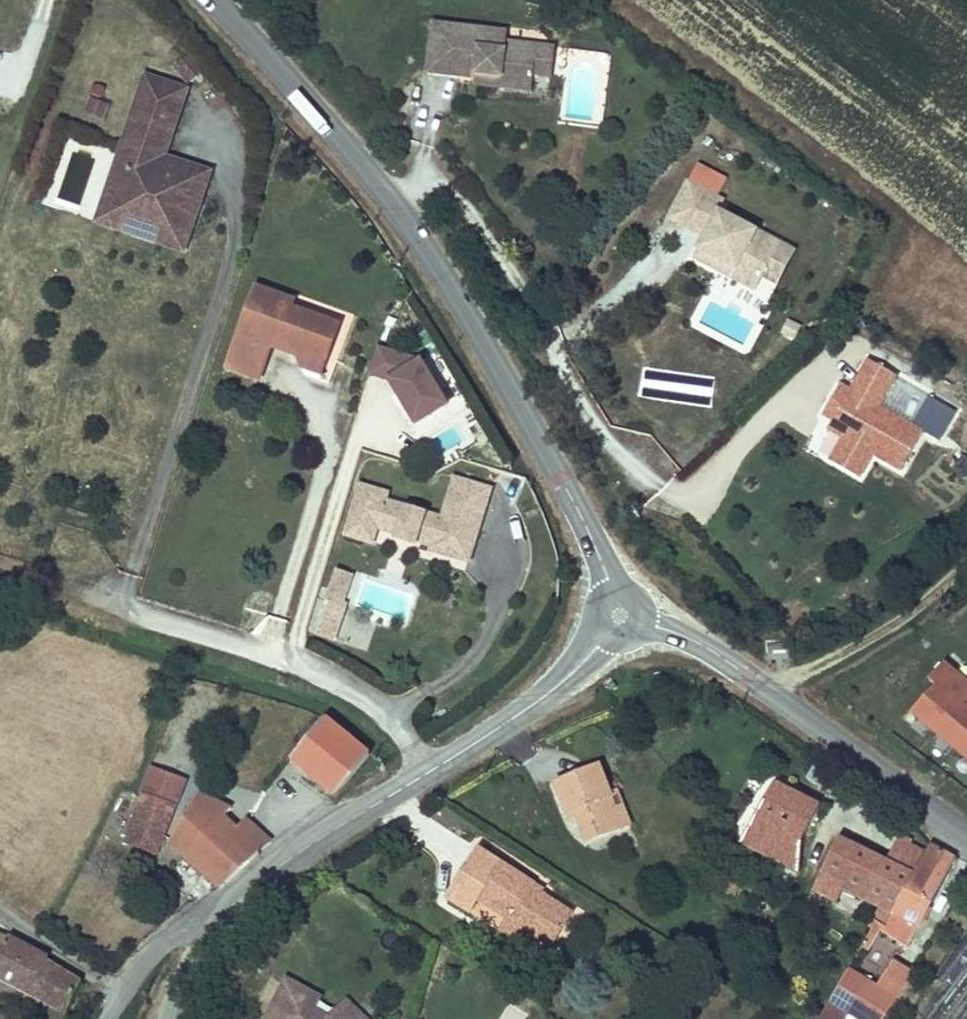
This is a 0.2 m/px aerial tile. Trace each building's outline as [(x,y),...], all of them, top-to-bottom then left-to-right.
[(506,37),(431,29),(426,80),(456,83),(475,85),(475,80),(500,83),(499,93),(530,96),(532,80),(535,51),(505,47),(506,37)] [(552,52),(535,51),(532,80),(549,82),(552,52)] [(186,91),(146,77),(102,203),(188,233),(202,193),(147,174),(162,131),(171,134),(186,91)] [(500,83),(475,80),(475,85),(474,90),(499,93),(500,83)] [(85,110),(103,118),(109,106),(90,98),(85,110)] [(171,134),(162,131),(147,174),(202,193),(209,174),(163,158),(171,134)] [(685,179),(665,216),(693,230),(696,224),(704,228),(701,235),(690,255),(711,267),(716,258),(733,267),(728,276),(752,289),(760,275),(777,242),(717,209),(722,199),(685,179)] [(188,233),(102,203),(96,222),(182,252),(188,233)] [(696,224),(693,230),(701,235),(704,228),(696,224)] [(777,242),(760,275),(774,282),(792,249),(777,242)] [(716,258),(711,267),(728,276),(733,267),(716,258)] [(297,299),(255,284),(224,369),(260,383),(272,350),(297,359),(303,371),(322,378),(342,324),(294,307),(297,299)] [(793,343),(800,328),(787,321),(779,336),(793,343)] [(422,358),(377,345),(369,376),(389,382),(416,428),(451,407),(422,358)] [(899,474),(922,433),(879,408),(896,378),(865,360),(848,391),(839,385),(829,403),(838,409),(830,423),(825,432),(841,441),(836,450),(866,468),(871,458),(899,474)] [(830,423),(838,409),(829,403),(820,418),(830,423)] [(858,480),(866,468),(836,450),(828,463),(847,474),(858,480)] [(362,534),(361,539),(372,542),(377,527),(401,534),(402,530),(416,534),(415,539),(435,546),(433,551),(453,557),(455,550),(470,555),(490,491),(456,480),(443,520),(384,502),(387,494),(362,486),(348,529),(362,534)] [(362,534),(348,529),(346,534),(361,539),(362,534)] [(401,534),(399,539),(413,544),(415,539),(416,534),(402,530),(401,534)] [(455,550),(453,557),(468,562),(470,555),(455,550)] [(353,575),(335,569),(324,601),(327,602),(316,636),(334,642),(347,603),(344,602),(353,575)] [(942,664),(930,680),(936,686),(913,713),(966,757),(966,685),(942,664)] [(369,755),(324,718),(291,758),(336,795),(369,755)] [(158,857),(187,780),(150,766),(139,794),(142,795),(123,844),(158,857)] [(610,793),(599,766),(573,776),(556,782),(568,812),(575,809),(577,816),(587,841),(623,827),(610,793)] [(802,840),(776,825),(792,793),(773,783),(738,843),(778,863),(799,873),(802,840)] [(629,824),(616,791),(610,793),(623,827),(629,824)] [(813,803),(792,793),(776,825),(802,840),(820,806),(814,802),(813,803)] [(236,829),(223,817),(229,809),(199,794),(171,842),(219,887),(242,867),(269,843),(244,820),(236,829)] [(577,816),(575,809),(568,812),(570,818),(577,816)] [(887,860),(839,836),(822,872),(844,883),(840,890),(878,908),(880,905),(893,912),(926,852),(910,844),(912,840),(899,834),(887,860)] [(920,929),(957,857),(930,843),(926,852),(893,912),(883,932),(907,948),(918,927),(920,929)] [(468,867),(447,898),(468,912),(477,899),(506,918),(503,922),(523,935),(526,931),(543,941),(553,925),(561,931),(572,914),(540,893),(537,898),(530,893),(535,885),(479,849),(468,867)] [(844,883),(822,872),(812,891),(834,902),(840,890),(844,883)] [(542,889),(535,885),(530,893),(537,898),(540,893),(542,889)] [(883,932),(893,912),(880,905),(878,908),(870,926),(871,926),(881,931),(883,932)] [(523,935),(503,922),(498,930),(519,943),(523,935)] [(561,931),(553,925),(543,941),(551,947),(561,931)] [(868,951),(881,931),(871,926),(858,946),(868,951)] [(47,958),(0,933),(0,950),(0,951),(0,977),(67,1012),(81,982),(46,960),(47,958)] [(850,968),(819,1018),(884,1018),(913,971),(894,959),(878,985),(850,968)] [(285,979),(265,1015),(272,1018),(302,1018),(307,1009),(315,996),(285,979)] [(344,1002),(337,1008),(326,1018),(361,1018),(344,1002)] [(307,1009),(302,1018),(326,1018),(307,1009)]
